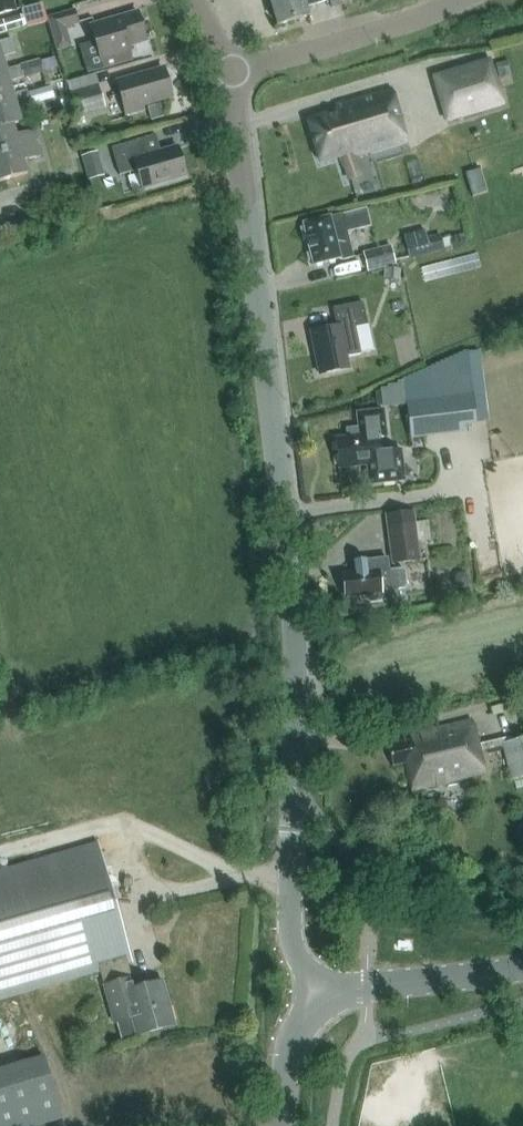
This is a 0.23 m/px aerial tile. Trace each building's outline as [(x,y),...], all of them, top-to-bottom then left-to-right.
[(13,12),(10,0),(0,0),(0,16),(13,12)] [(277,25),(306,16),(303,6),(324,0),(269,0),(277,25)] [(44,20),(40,7),(24,11),(28,24),(44,20)] [(74,10),(49,17),(58,49),(70,46),(65,27),(78,23),(74,10)] [(146,40),(138,12),(91,26),(103,67),(132,58),(128,45),(146,40)] [(21,15),(0,21),(0,33),(24,26),(21,15)] [(9,71),(9,68),(5,54),(15,51),(12,38),(0,41),(0,74),(9,71)] [(152,39),(132,46),(137,60),(156,54),(152,39)] [(0,74),(0,101),(17,96),(15,92),(12,79),(23,76),(24,79),(44,73),(40,61),(20,67),(20,64),(9,68),(9,71),(0,74)] [(489,62),(435,79),(448,121),(482,110),(478,97),(498,90),(489,62)] [(164,68),(117,81),(126,114),(144,109),(142,104),(172,96),(164,68)] [(104,104),(99,84),(71,92),(76,112),(104,104)] [(54,98),(51,85),(28,92),(32,104),(54,98)] [(15,92),(17,96),(0,101),(0,127),(23,120),(19,104),(30,101),(27,89),(15,92)] [(337,106),(338,111),(309,119),(321,161),(340,155),(344,167),(346,166),(350,178),(359,175),(354,157),(406,142),(391,90),(337,106)] [(0,127),(0,152),(39,140),(36,129),(17,135),(14,124),(24,121),(23,120),(0,127)] [(422,137),(395,146),(408,185),(435,176),(422,137)] [(137,170),(142,189),(186,176),(177,146),(147,155),(142,138),(111,147),(119,175),(137,170)] [(0,152),(0,181),(29,173),(25,160),(43,154),(39,140),(0,152)] [(97,152),(82,156),(89,180),(104,175),(97,152)] [(354,257),(347,232),(371,226),(366,208),(342,214),(330,217),(302,224),(313,265),(340,258),(342,260),(354,257)] [(409,259),(444,250),(440,233),(405,242),(409,259)] [(367,270),(395,263),(390,246),(363,253),(367,270)] [(427,281),(473,268),(469,253),(423,266),(427,281)] [(401,270),(384,268),(383,280),(400,282),(401,270)] [(334,309),(337,327),(313,332),(322,373),(348,368),(346,355),(359,353),(354,326),(366,323),(362,304),(334,309)] [(419,383),(405,385),(411,434),(464,427),(460,396),(421,401),(419,383)] [(365,465),(368,485),(405,480),(401,450),(380,453),(378,438),(386,437),(383,410),(357,414),(359,427),(349,428),(350,437),(336,438),(340,477),(341,477),(340,468),(365,465)] [(393,563),(420,560),(417,542),(417,538),(415,524),(413,511),(387,514),(393,563)] [(428,522),(415,524),(417,538),(417,542),(431,541),(428,522)] [(405,570),(403,569),(389,570),(388,558),(367,561),(366,560),(354,561),(356,574),(345,575),(343,575),(346,597),(348,596),(368,593),(368,598),(372,601),(381,600),(383,596),(383,592),(383,591),(405,588),(407,586),(405,570)] [(472,720),(410,735),(411,739),(386,745),(392,766),(405,763),(411,790),(484,772),(472,720)] [(502,744),(511,780),(522,778),(522,739),(502,744)] [(0,870),(0,999),(99,971),(114,1023),(132,1018),(137,1035),(173,1025),(161,981),(132,989),(125,964),(130,962),(96,842),(0,870)] [(94,1010),(82,1014),(84,1023),(97,1020),(94,1010)] [(43,1056),(0,1068),(0,1125),(34,1125),(60,1119),(43,1056)]
